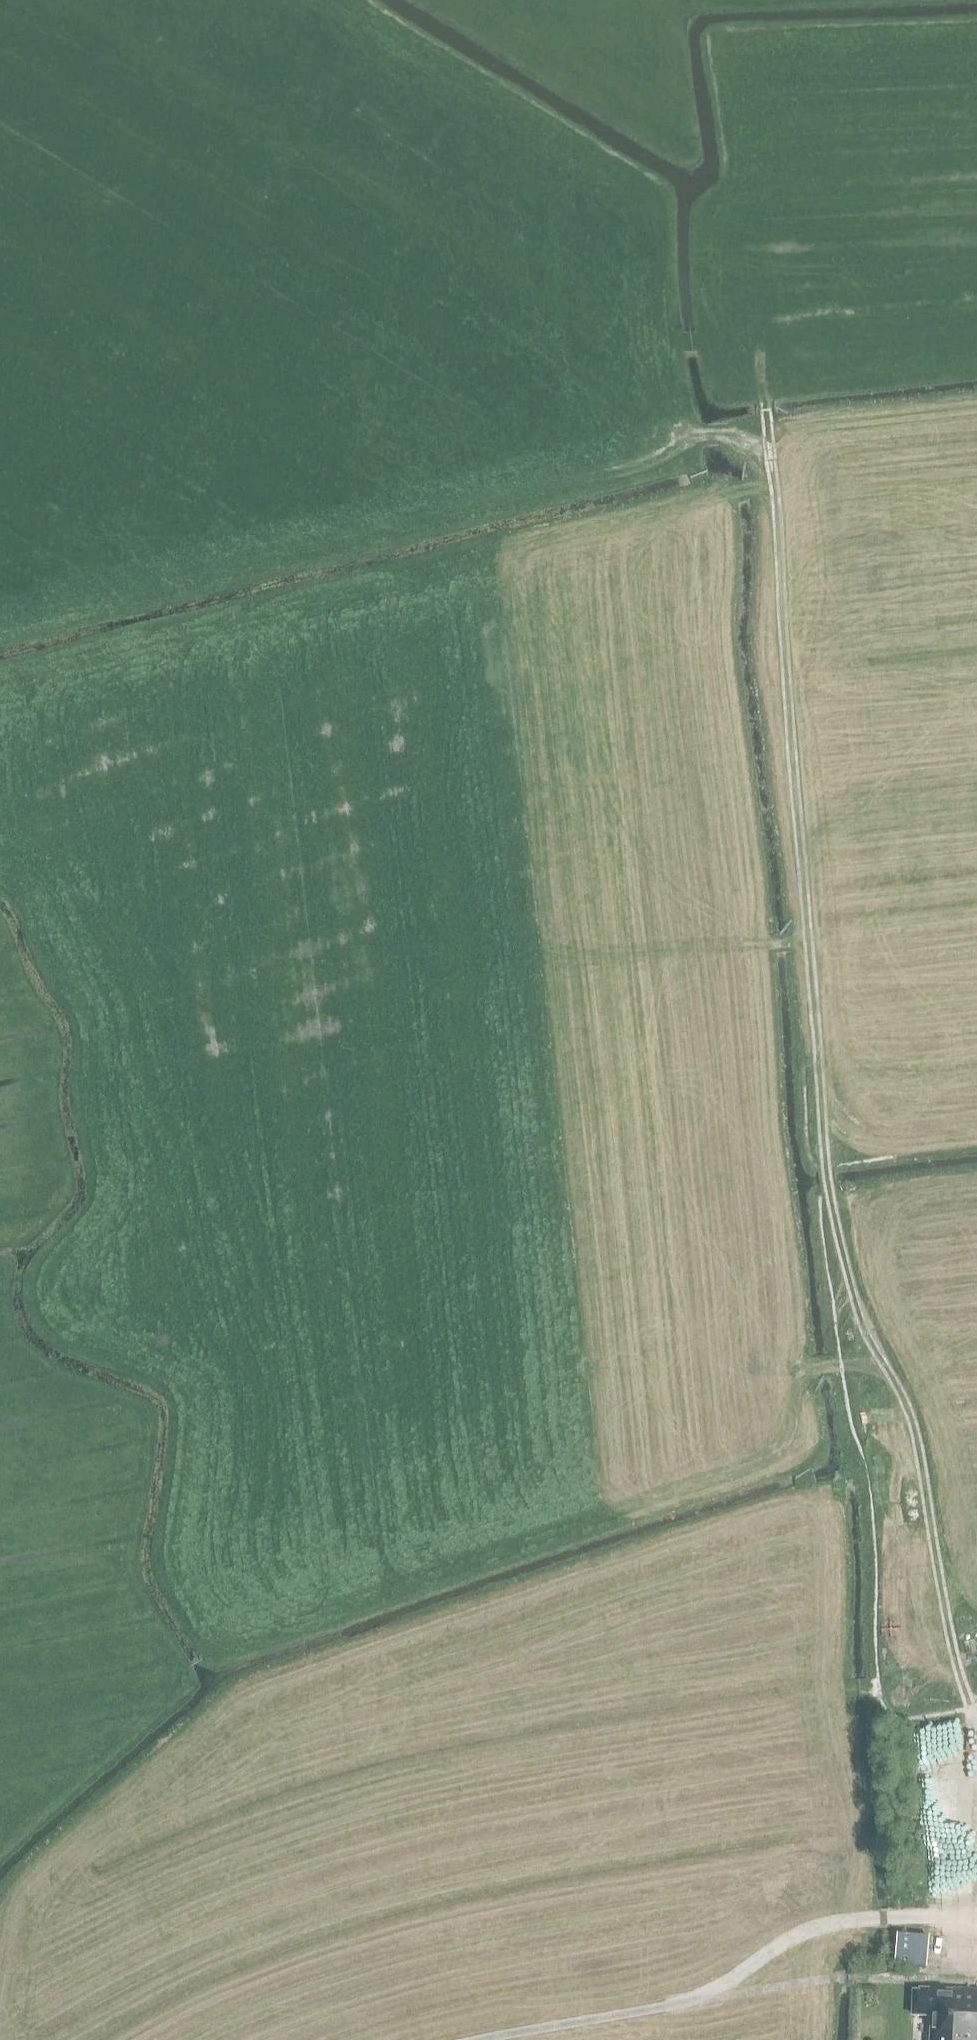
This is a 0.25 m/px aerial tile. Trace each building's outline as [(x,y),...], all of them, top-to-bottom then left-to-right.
[(917,1967),(920,1953),(890,1946),(887,1961),(917,1967)] [(952,1989),(951,1993),(918,1991),(918,1993),(913,1992),(912,2015),(931,2017),(929,2039),(976,2039),(976,1991),(952,1989)]
